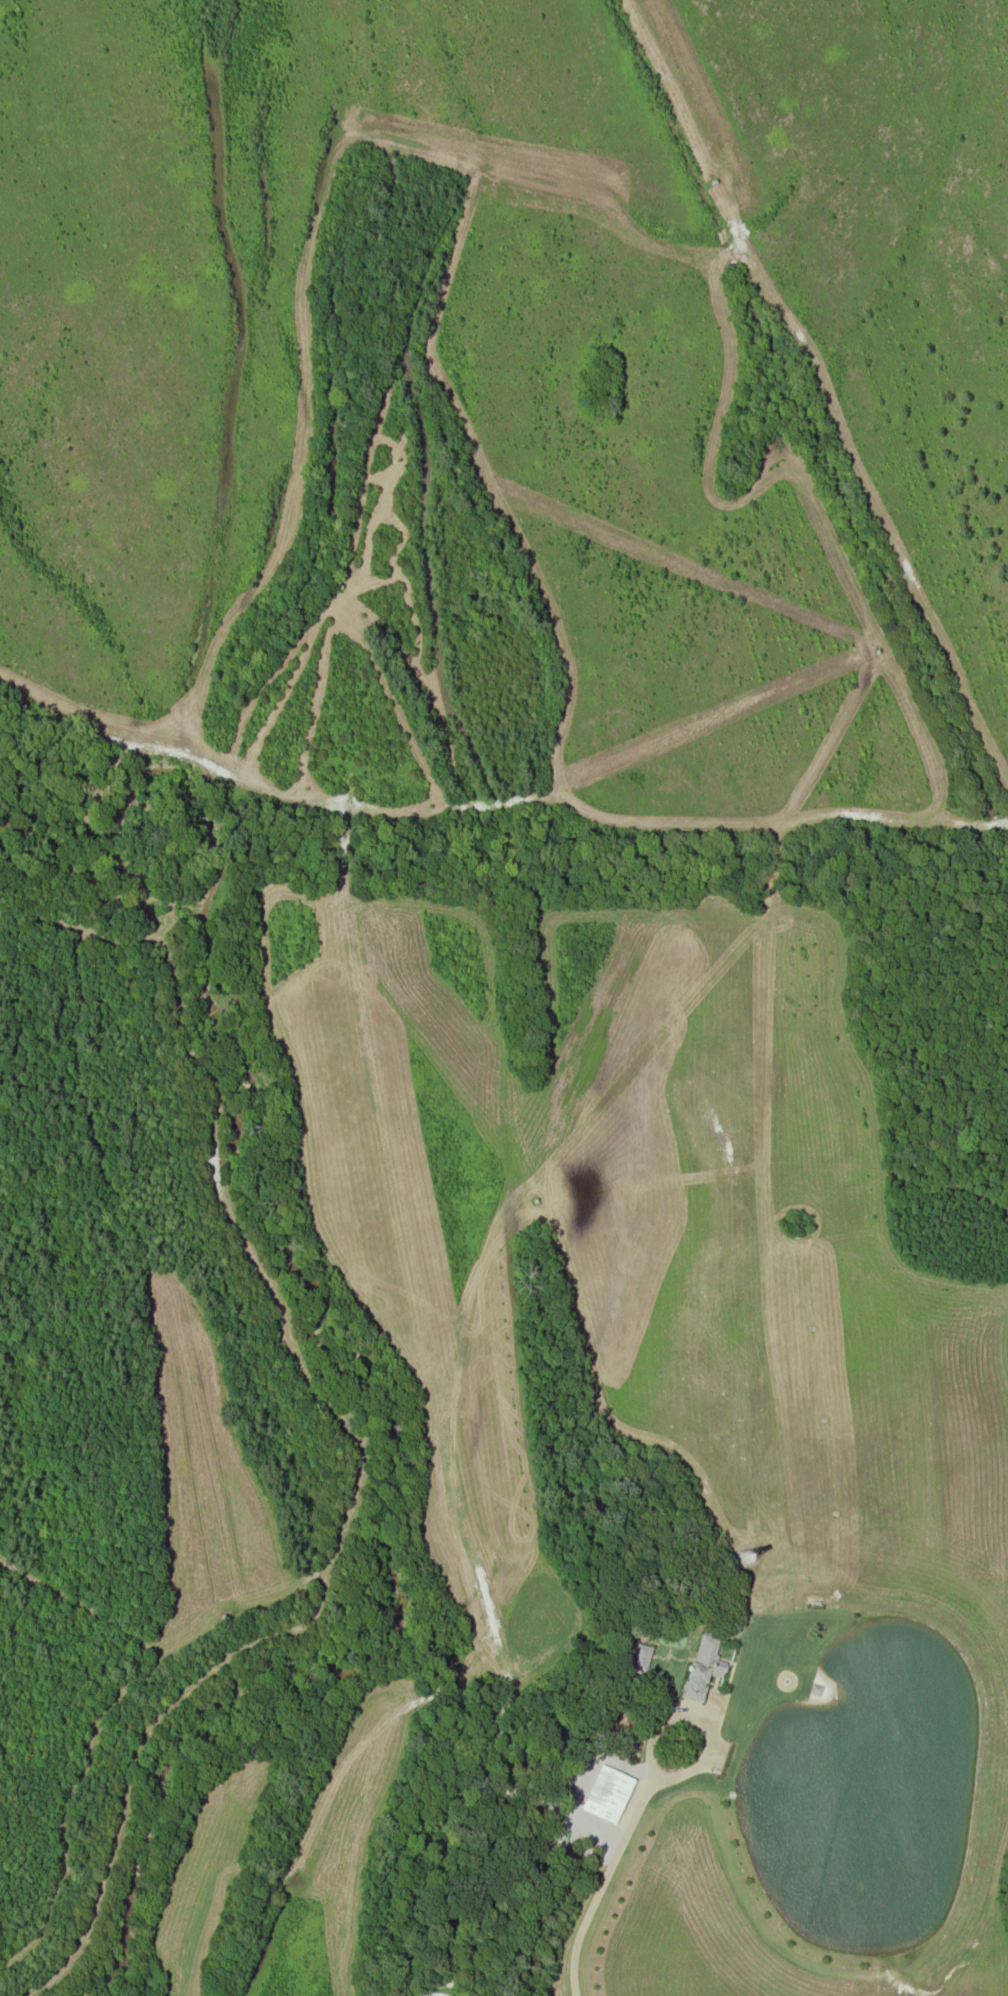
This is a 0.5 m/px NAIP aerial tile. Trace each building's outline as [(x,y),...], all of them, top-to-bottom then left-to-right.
[(731,1641),(693,1632),(678,1697),(700,1702),(706,1676),(722,1680),(731,1641)] [(626,1669),(640,1673),(648,1647),(633,1643),(626,1669)]
